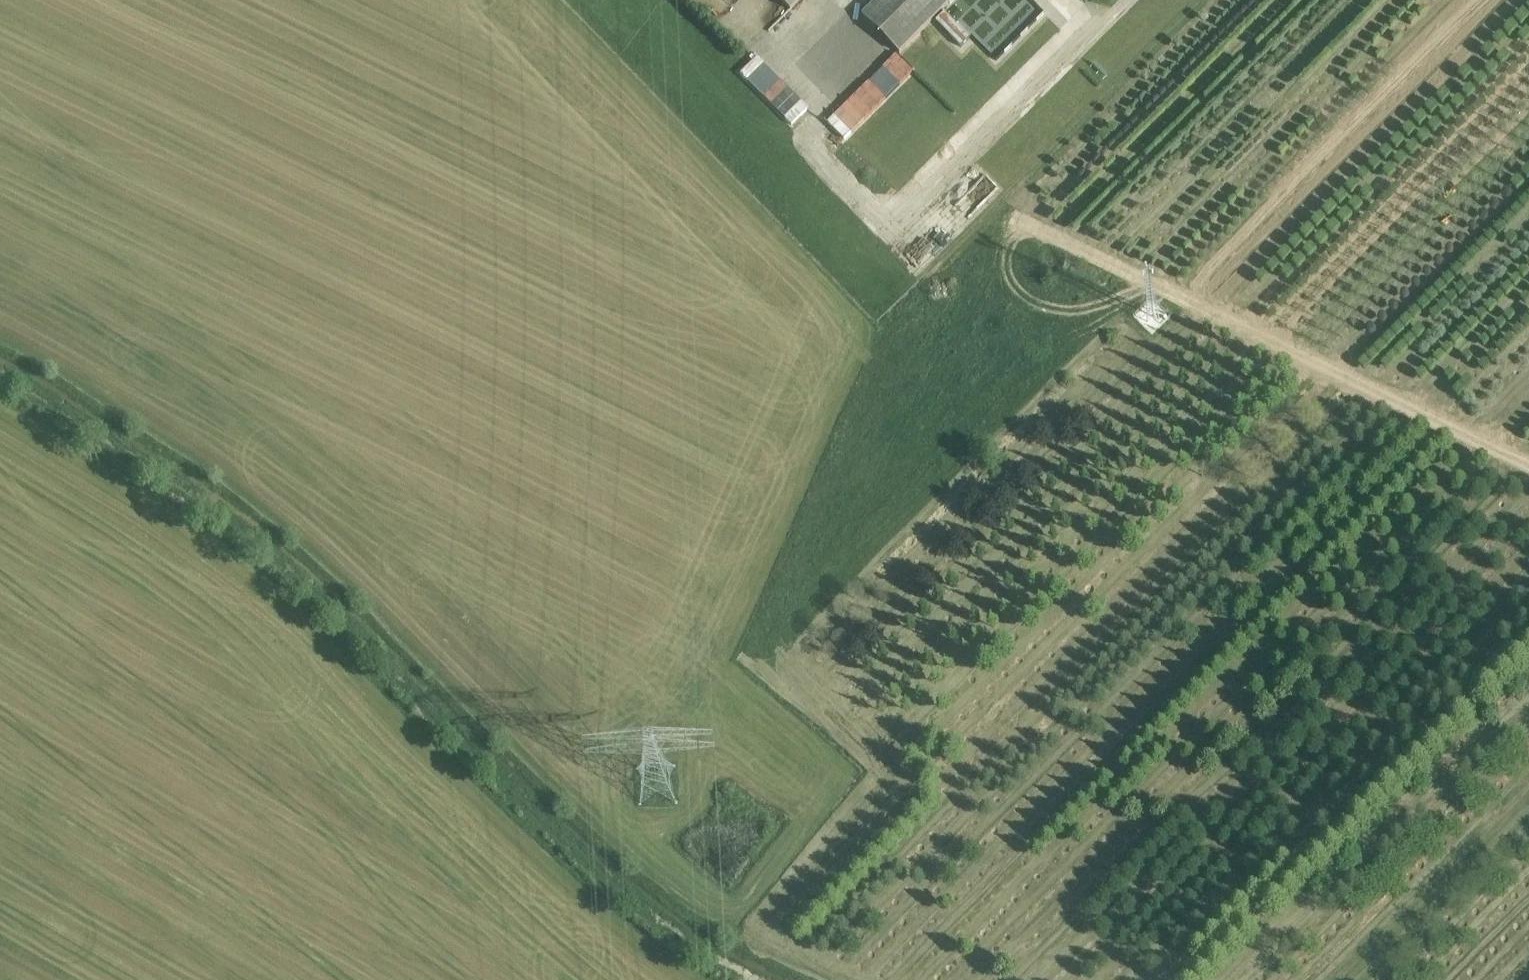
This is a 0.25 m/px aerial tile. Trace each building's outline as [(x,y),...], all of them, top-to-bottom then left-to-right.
[(800,0),(780,0),(790,10),(800,0)] [(863,16),(900,52),(952,0),(879,0),(863,16)] [(944,13),(936,21),(961,47),(969,39),(944,13)]
